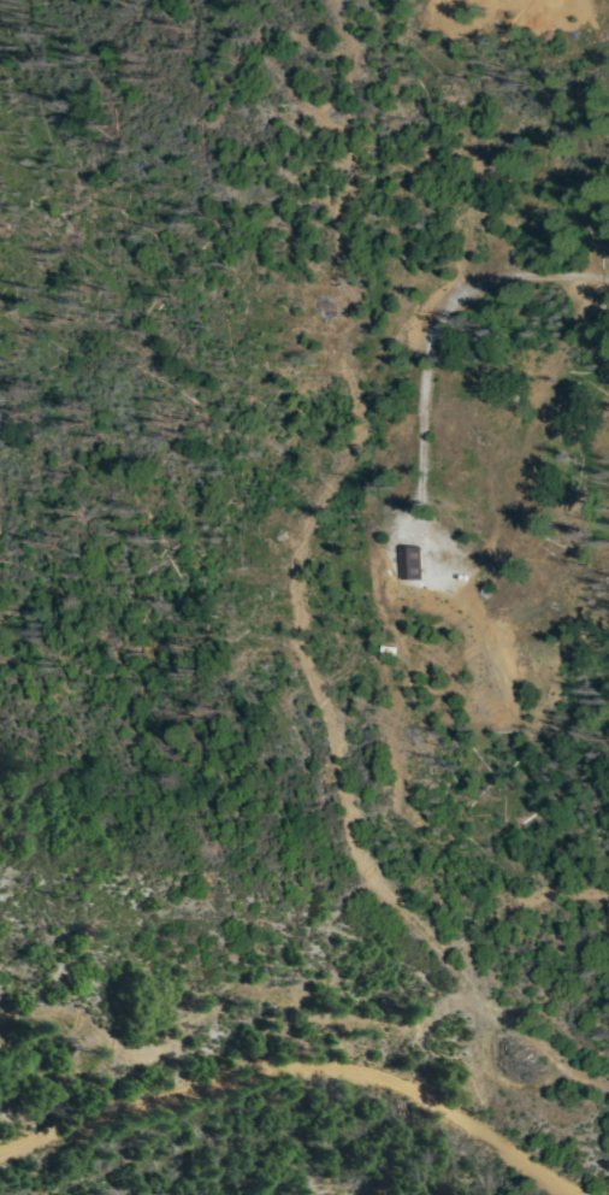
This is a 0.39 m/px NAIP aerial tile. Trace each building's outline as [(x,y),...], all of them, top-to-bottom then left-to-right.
[(407,546),(430,547),(427,582),(404,581),(407,546)]
